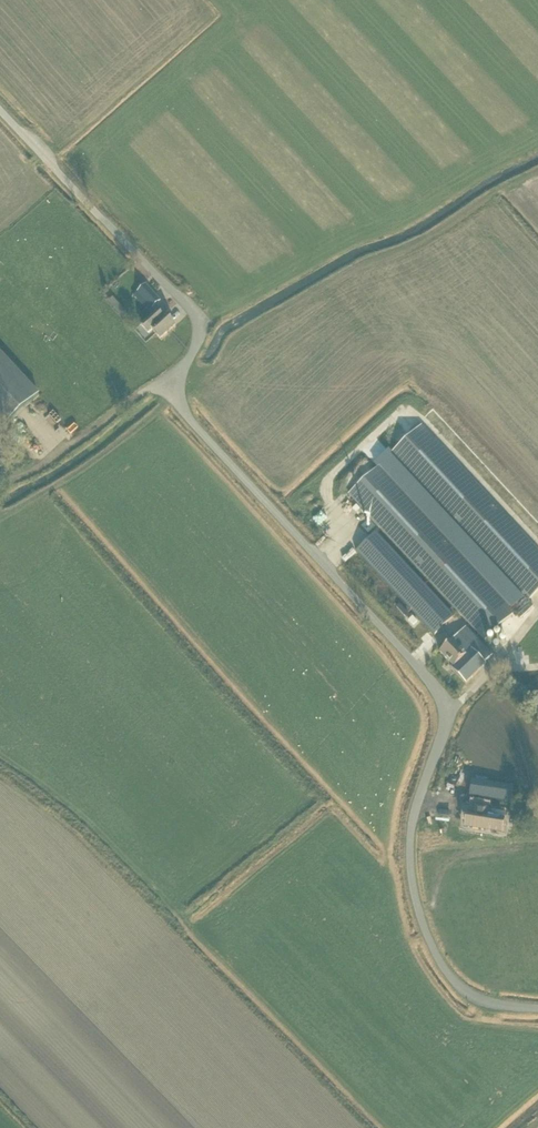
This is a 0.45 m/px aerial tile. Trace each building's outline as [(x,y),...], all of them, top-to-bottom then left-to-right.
[(164,305),(146,285),(137,293),(152,310),(153,310),(155,312),(140,325),(148,335),(152,331),(160,340),(175,326),(165,315),(170,311),(164,305)] [(114,296),(108,302),(125,318),(130,313),(114,296)] [(40,396),(0,353),(0,427),(3,430),(40,396)] [(534,607),(533,606),(537,602),(532,597),(537,592),(537,551),(421,425),(389,455),(522,599),(510,610),(378,468),(349,495),(458,612),(464,606),(492,635),(513,615),(516,619),(517,618),(520,621),(534,607)] [(433,635),(452,617),(377,536),(357,554),(433,635)] [(493,656),(465,628),(457,636),(452,641),(439,653),(453,667),(451,669),(466,684),(486,665),(485,663),(493,656)] [(469,797),(505,802),(507,787),(471,781),(469,797)] [(473,815),(467,814),(464,829),(502,834),(504,820),(487,817),(489,809),(474,807),(473,815)]
